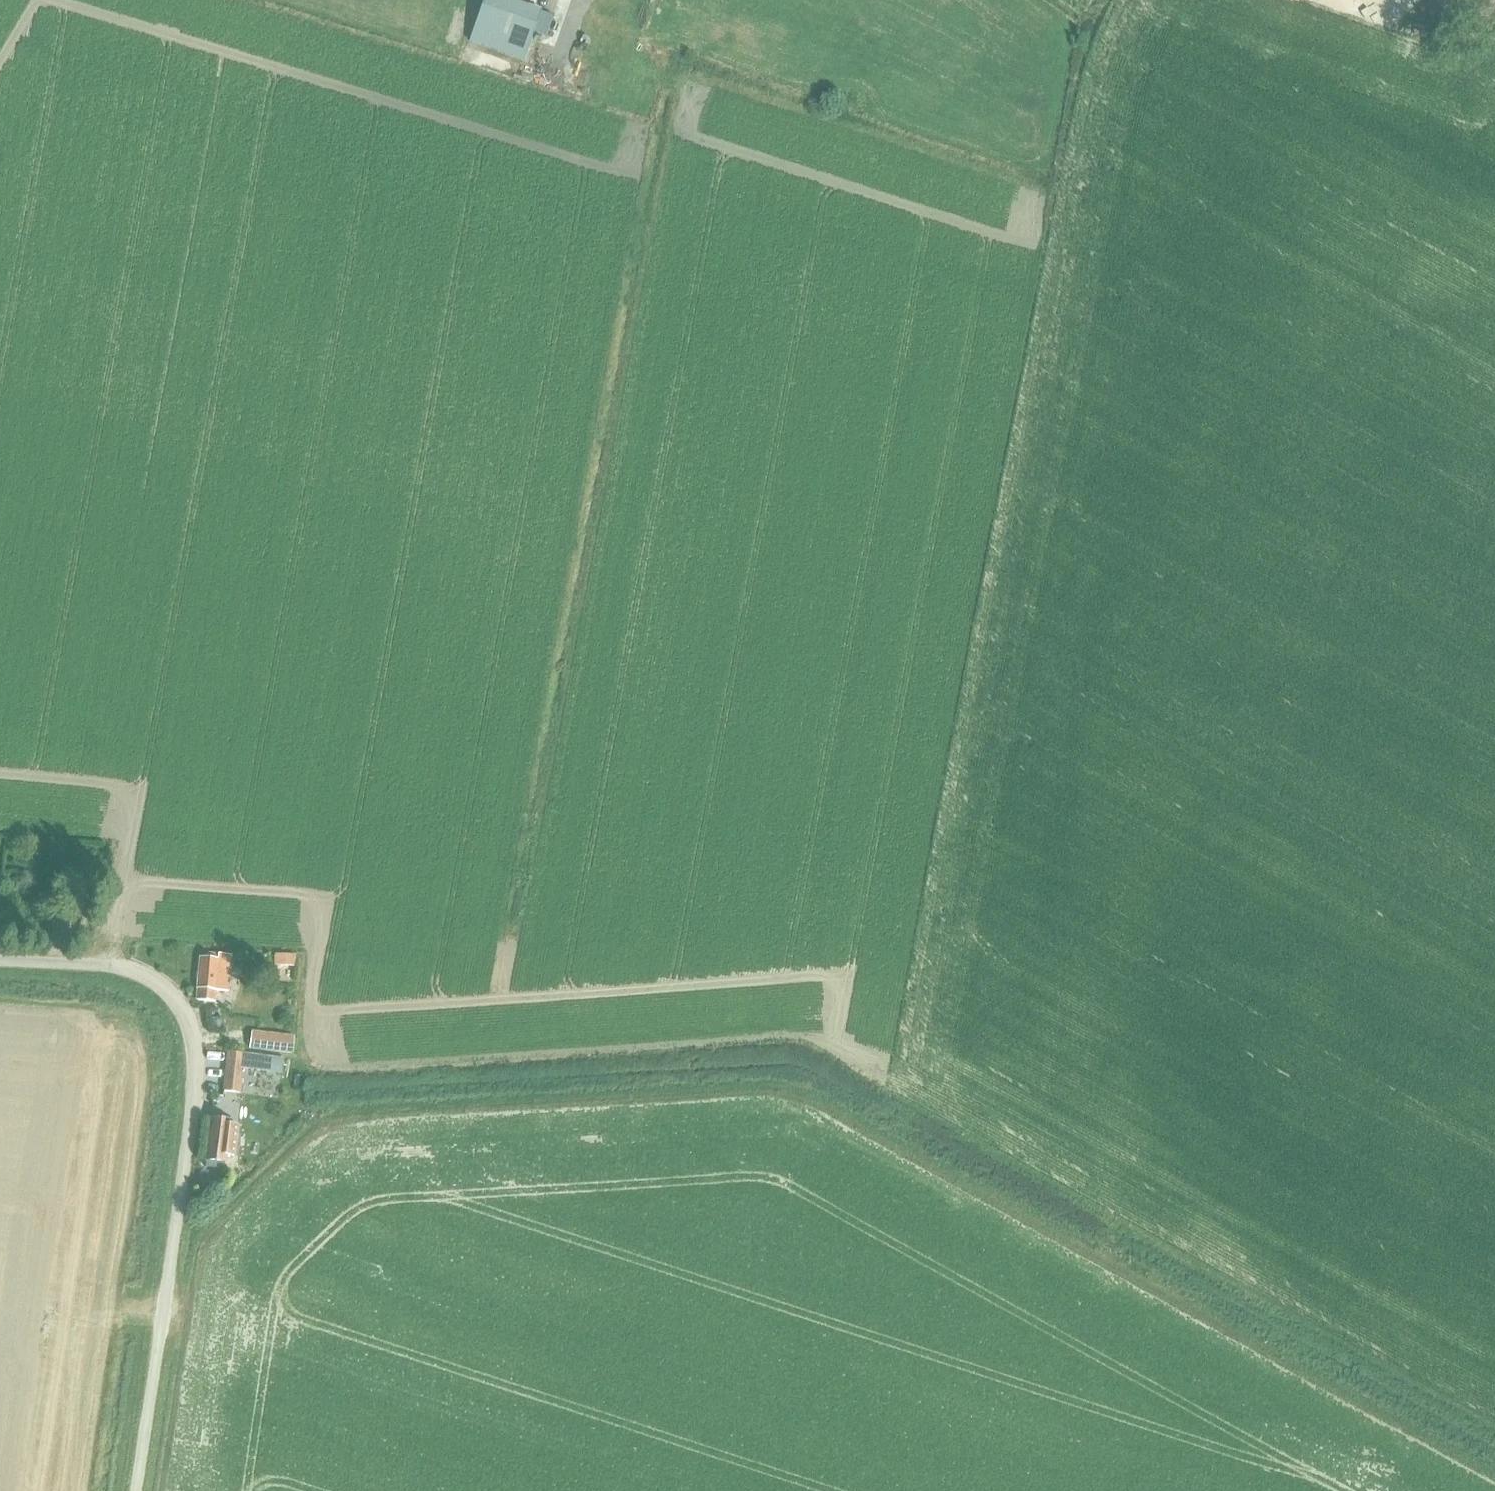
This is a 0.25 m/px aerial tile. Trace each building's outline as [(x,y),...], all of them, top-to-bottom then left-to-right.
[(552,16),(508,0),(483,0),(469,40),(524,60),(534,31),(546,35),(552,16)] [(278,977),(298,978),(300,949),(280,948),(278,977)] [(223,991),(225,973),(227,956),(207,954),(207,959),(200,958),(197,988),(198,1000),(214,1002),(215,990),(223,991)] [(257,1027),(256,1047),(295,1049),(296,1029),(257,1027)] [(247,1052),(248,1078),(286,1077),(286,1051),(247,1052)] [(239,1093),(243,1062),(243,1054),(232,1053),(231,1061),(226,1061),(223,1092),(239,1093)] [(208,1161),(207,1165),(222,1166),(222,1162),(224,1162),(225,1155),(238,1156),(241,1127),(229,1125),(229,1121),(211,1119),(206,1160),(208,1161)]
